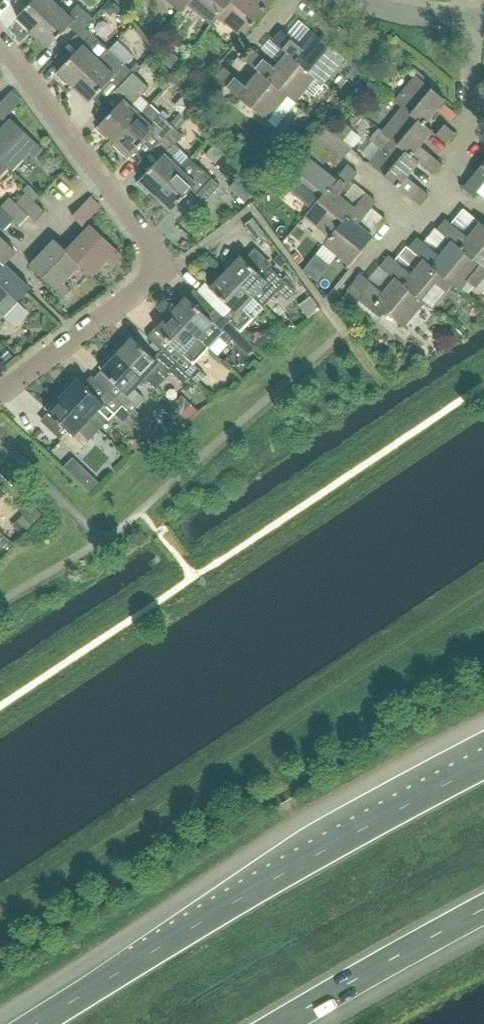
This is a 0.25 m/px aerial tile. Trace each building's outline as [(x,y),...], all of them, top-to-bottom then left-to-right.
[(59,4),(55,0),(33,0),(18,16),(34,31),(59,4)] [(187,4),(187,3),(189,0),(167,0),(179,10),(176,14),(178,15),(187,4)] [(187,3),(187,4),(210,23),(207,27),(209,28),(218,16),(231,0),(189,0),(187,3)] [(218,16),(242,36),(239,40),(240,41),(274,0),(231,0),(218,16)] [(70,25),(77,33),(78,33),(85,25),(86,26),(94,17),(79,4),(70,14),(59,4),(34,31),(50,46),(70,25)] [(70,81),(75,86),(100,59),(99,58),(91,50),(100,39),(86,26),(85,25),(78,33),(77,33),(56,55),(57,56),(71,42),(78,49),(55,73),(67,84),(70,81)] [(304,49),(288,36),(282,31),(273,41),(284,50),(287,52),(287,51),(296,58),(295,59),(328,85),(324,82),(343,58),(347,61),(349,60),(316,34),(304,49)] [(119,37),(112,45),(124,57),(132,48),(119,37)] [(100,59),(75,86),(91,101),(111,80),(118,87),(119,88),(127,80),(135,72),(109,47),(99,58),(100,59)] [(255,68),(259,71),(260,70),(267,76),(267,77),(300,104),(300,103),(296,100),(307,87),(314,93),(323,83),(327,86),(328,85),(295,59),(296,58),(287,51),(287,52),(275,67),(263,57),(253,49),(245,60),(255,68)] [(268,119),(268,118),(277,125),(296,102),(299,105),(300,104),(267,77),(267,76),(260,70),(259,71),(247,86),(225,68),(216,78),(271,123),(272,122),(268,119)] [(424,124),(425,123),(445,98),(412,71),(411,73),(415,76),(396,99),(391,96),(390,97),(402,107),(402,106),(424,124)] [(149,85),(135,72),(127,80),(119,88),(118,87),(97,110),(99,111),(112,97),(119,103),(97,128),(108,138),(111,136),(115,140),(141,113),(131,104),(149,85)] [(12,90),(0,102),(0,115),(4,119),(22,100),(12,90)] [(161,112),(151,103),(141,113),(115,140),(117,141),(114,144),(129,158),(152,134),(159,142),(160,142),(168,134),(176,126),(161,112)] [(432,129),(425,123),(424,124),(402,106),(402,107),(383,130),(379,127),(378,128),(389,138),(390,137),(411,155),(412,154),(420,160),(418,162),(433,173),(441,163),(419,145),(432,129)] [(0,130),(0,156),(2,157),(1,158),(9,166),(12,169),(30,151),(36,156),(43,148),(12,118),(0,130)] [(334,132),(344,140),(354,128),(344,120),(334,132)] [(455,132),(448,127),(444,123),(436,134),(446,142),(455,132)] [(336,180),(335,179),(321,167),(327,159),(336,167),(352,148),(323,124),(314,134),(316,136),(302,154),(308,160),(283,191),(285,192),(288,188),(311,207),(312,208),(325,192),(329,187),(330,187),(336,180)] [(184,133),(176,126),(168,134),(160,142),(159,142),(138,164),(139,165),(153,151),(160,158),(138,182),(149,193),(152,190),(156,194),(182,167),(172,158),(182,147),(176,142),(184,133)] [(409,196),(420,205),(429,194),(407,176),(418,162),(420,160),(412,154),(411,155),(390,137),(389,138),(370,161),(366,158),(365,159),(398,187),(409,196)] [(9,166),(1,158),(2,157),(0,156),(0,176),(9,166)] [(182,167),(156,194),(172,209),(193,188),(200,196),(201,197),(206,192),(217,180),(192,157),(182,167)] [(462,187),(468,192),(473,196),(476,192),(481,185),(483,181),(483,161),(462,187)] [(347,165),(335,179),(336,180),(330,187),(329,187),(325,192),(312,208),(311,207),(301,219),(303,220),(306,216),(329,236),(330,236),(348,215),(354,208),(354,207),(339,195),(349,184),(357,173),(347,165)] [(244,179),(235,189),(247,200),(256,191),(244,179)] [(23,189),(26,192),(33,198),(38,192),(28,183),(23,189)] [(29,215),(35,221),(45,210),(33,198),(26,192),(16,202),(29,215)] [(330,236),(329,236),(320,247),(321,248),(324,244),(348,264),(345,268),(346,269),(373,236),(357,223),(367,212),(375,202),(365,193),(354,207),(354,208),(348,215),(330,236)] [(19,225),(29,215),(16,202),(10,196),(1,206),(0,206),(13,219),(19,225)] [(72,215),(83,225),(101,206),(91,196),(72,215)] [(13,219),(0,206),(1,206),(0,206),(0,226),(4,229),(13,219)] [(446,219),(438,229),(452,241),(453,240),(461,247),(460,247),(483,267),(483,224),(481,222),(468,238),(456,228),(456,227),(446,219)] [(81,264),(92,275),(110,257),(115,262),(123,254),(91,223),(66,249),(66,250),(81,264)] [(5,263),(16,251),(0,236),(0,268),(5,263)] [(274,246),(265,237),(256,246),(265,255),(274,246)] [(464,293),(465,292),(461,289),(466,283),(474,290),(483,278),(483,267),(460,247),(461,247),(453,240),(452,241),(440,255),(428,246),(429,245),(418,237),(410,248),(424,259),(424,258),(432,265),(432,266),(453,283),(452,284),(464,293)] [(64,281),(81,264),(66,250),(66,249),(55,238),(30,264),(62,295),(70,286),(64,281)] [(241,255),(226,271),(253,296),(264,306),(279,290),(287,298),(295,290),(287,281),(270,265),(269,267),(262,275),(241,255)] [(433,307),(452,284),(453,283),(432,266),(432,265),(424,258),(424,259),(412,274),(400,264),(400,263),(390,255),(381,266),(395,277),(396,277),(404,283),(403,283),(425,301),(424,302),(436,311),(437,310),(433,307)] [(5,263),(0,268),(0,319),(1,319),(31,287),(5,263)] [(243,306),(253,296),(226,271),(211,287),(232,306),(224,315),(232,323),(231,323),(240,331),(254,316),(243,306)] [(404,327),(424,302),(425,301),(403,283),(404,283),(396,277),(395,277),(384,292),(362,274),(348,290),(380,317),(385,311),(404,327)] [(240,331),(231,323),(232,323),(224,315),(202,294),(201,295),(215,308),(208,315),(187,295),(172,312),(209,347),(221,335),(229,343),(232,340),(240,332),(240,331)] [(17,326),(32,316),(26,307),(11,317),(17,326)] [(194,363),(209,347),(172,312),(157,328),(178,348),(171,356),(170,356),(178,364),(197,383),(206,374),(194,363)] [(466,329),(464,326),(458,320),(444,334),(452,342),(466,329)] [(256,347),(240,332),(232,340),(248,355),(256,347)] [(170,356),(171,356),(148,335),(147,336),(161,349),(154,356),(133,337),(117,353),(144,378),(154,368),(164,378),(178,364),(170,356)] [(123,389),(116,396),(116,397),(123,404),(132,412),(145,398),(135,388),(144,378),(117,353),(113,358),(110,354),(99,366),(123,389)] [(100,429),(123,404),(116,397),(116,396),(94,375),(93,376),(107,390),(100,397),(75,375),(65,386),(68,389),(63,394),(100,429)] [(77,454),(100,429),(63,394),(61,396),(58,393),(45,407),(69,430),(61,438),(52,428),(51,429),(77,454)]
